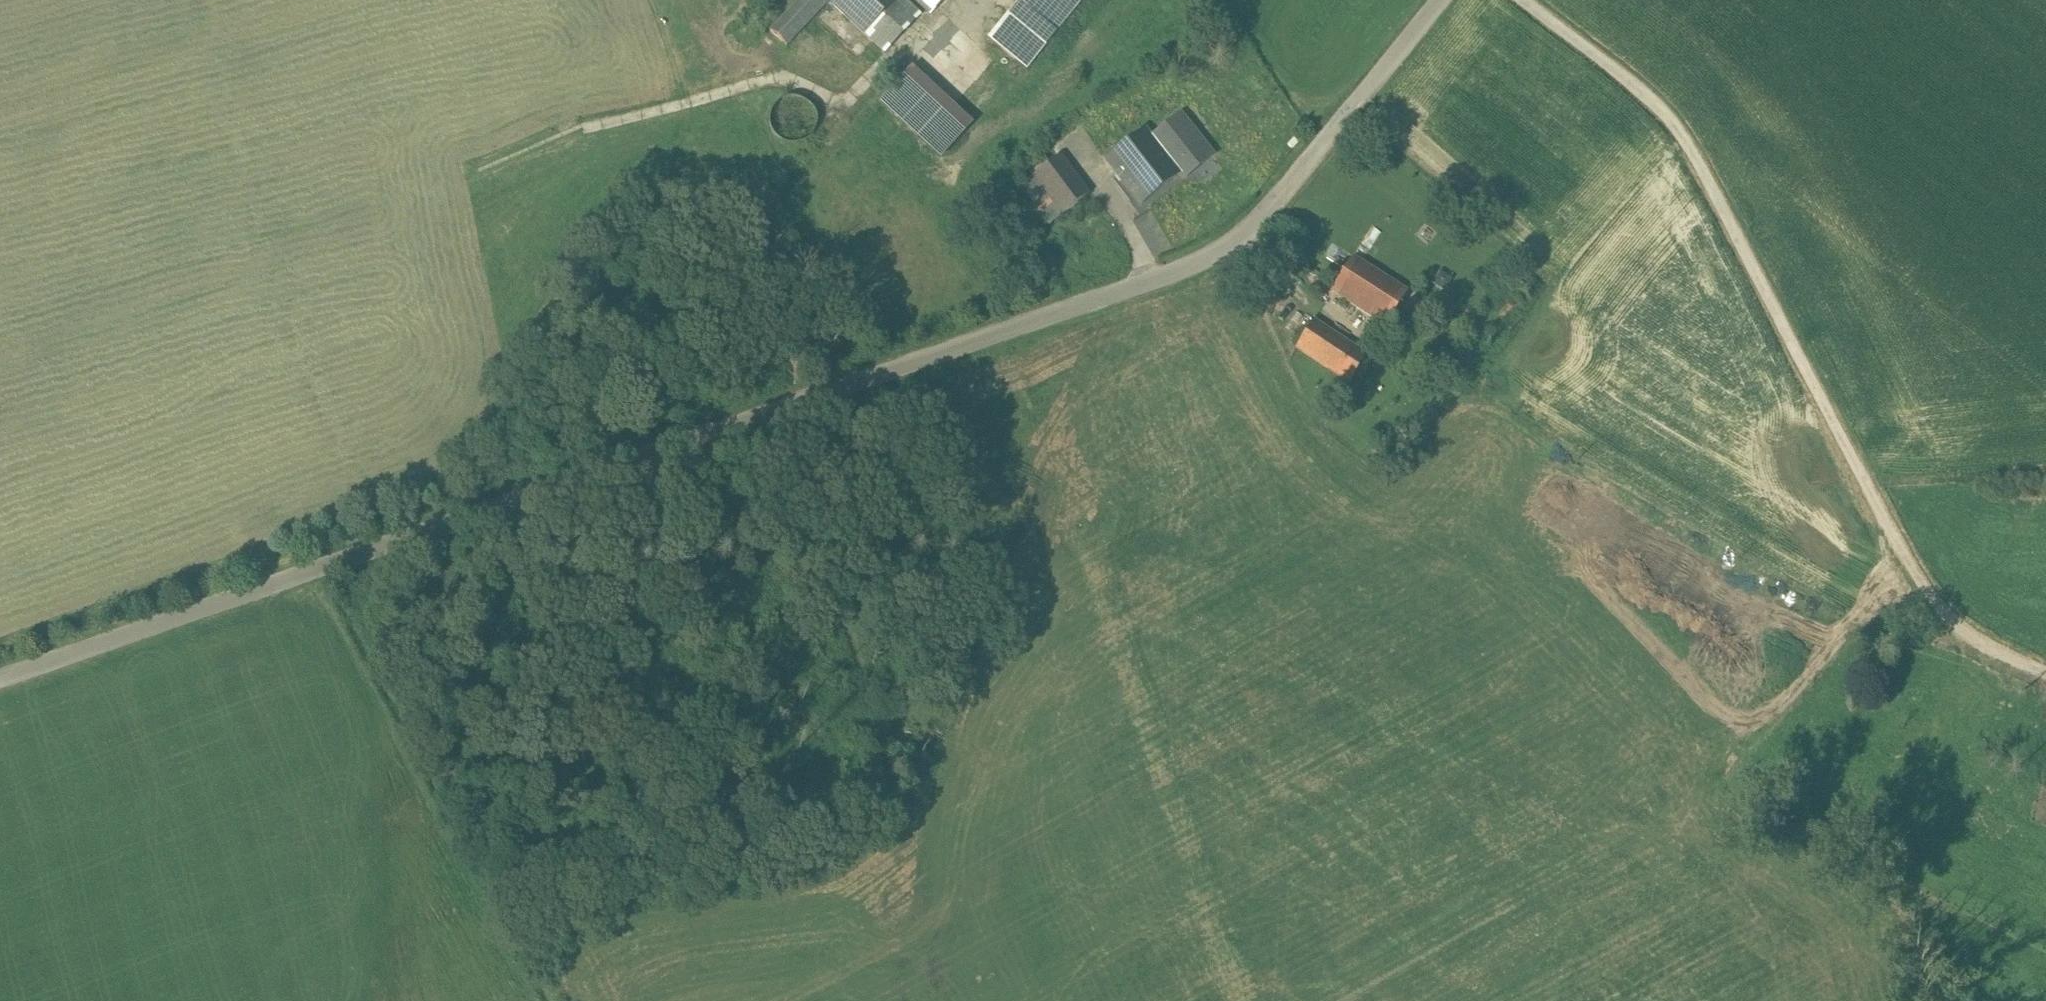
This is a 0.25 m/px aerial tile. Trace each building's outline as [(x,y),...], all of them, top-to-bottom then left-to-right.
[(770,31),(786,46),(829,1),(828,0),(799,0),(770,31)] [(829,1),(865,34),(897,0),(828,0),(829,1)] [(865,34),(884,53),(921,14),(906,0),(897,0),(865,34)] [(931,15),(945,0),(915,0),(931,15)] [(988,38),(1026,69),(1081,0),(1019,0),(988,38)] [(965,132),(904,76),(882,100),(942,156),(965,132)] [(816,129),(817,120),(815,111),(810,103),(802,98),(792,96),(783,98),(775,103),(770,111),(768,121),(770,130),(776,138),(784,143),(793,145),(803,143),(811,137),(816,129)] [(1180,115),(1151,138),(1160,150),(1161,150),(1169,160),(1180,151),(1195,169),(1212,155),(1180,115)] [(1147,133),(1108,163),(1122,180),(1160,150),(1151,138),(1147,133)] [(1160,150),(1122,180),(1141,204),(1180,174),(1169,160),(1161,150),(1160,150)] [(1041,153),(1024,166),(1032,176),(1049,163),(1041,153)] [(1089,194),(1059,155),(1049,163),(1032,176),(1020,185),(1050,224),(1089,194)] [(1406,290),(1353,256),(1331,291),(1384,325),(1406,290)] [(1338,337),(1312,320),(1295,347),(1321,364),(1338,337)] [(1366,355),(1338,337),(1321,364),(1349,382),(1366,355)]
